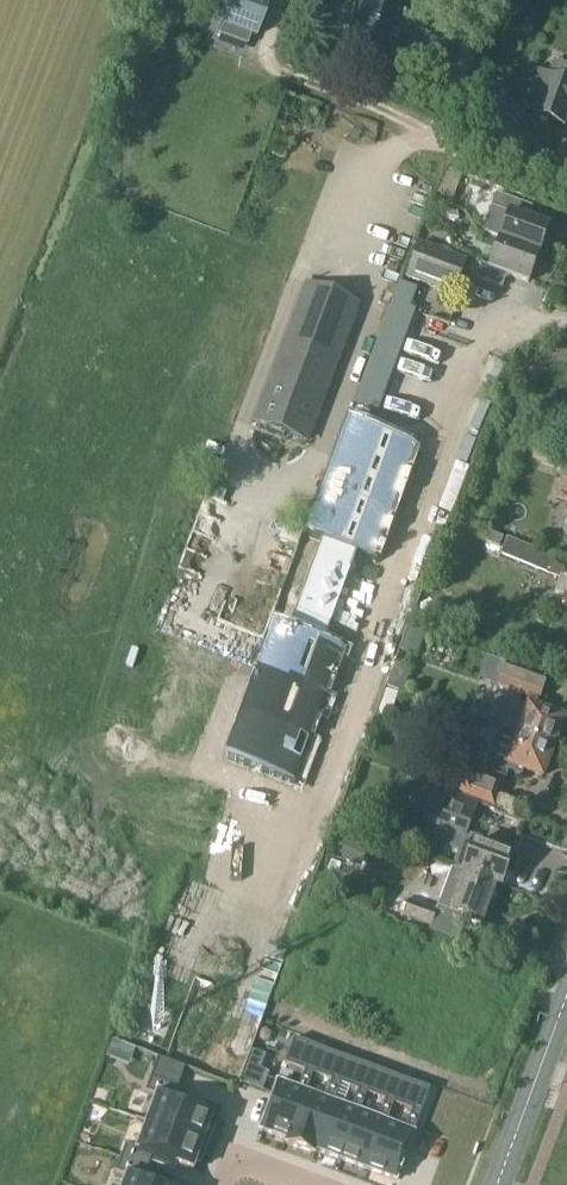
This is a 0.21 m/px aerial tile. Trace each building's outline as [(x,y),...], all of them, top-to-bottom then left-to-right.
[(221,27),(223,28),(220,36),(249,46),(251,38),(258,40),(272,0),(231,0),(221,27)] [(463,40),(407,19),(365,4),(350,46),(391,61),(398,42),(428,53),(425,61),(437,65),(440,66),(443,60),(455,64),(463,40)] [(547,77),(537,73),(525,106),(536,110),(534,113),(539,114),(540,118),(549,121),(552,119),(564,124),(566,117),(566,65),(553,60),(547,77)] [(498,194),(483,234),(502,241),(540,257),(551,229),(537,223),(534,212),(535,208),(509,198),(498,194)] [(491,268),(484,265),(478,279),(505,289),(508,281),(517,279),(530,284),(540,257),(502,241),(491,268)] [(469,262),(422,244),(410,278),(456,295),(469,262)] [(402,285),(395,303),(409,309),(416,290),(402,285)] [(359,306),(308,288),(259,420),(310,439),(359,306)] [(377,346),(370,364),(388,370),(395,352),(377,346)] [(539,443),(533,459),(560,469),(566,453),(539,443)] [(346,582),(381,487),(335,470),(300,565),(308,568),(346,582)] [(504,537),(454,517),(449,528),(500,548),(504,537)] [(554,556),(509,537),(501,555),(547,573),(554,556)] [(551,571),(561,575),(555,592),(558,593),(553,605),(564,609),(564,612),(566,613),(566,564),(555,560),(551,571)] [(262,648),(216,779),(299,812),(344,679),(318,671),(346,582),(308,568),(276,655),(262,648)] [(496,639),(473,631),(469,642),(493,650),(496,639)] [(507,663),(503,675),(499,686),(508,689),(522,695),(524,688),(542,695),(548,678),(507,663)] [(502,710),(502,718),(503,724),(503,731),(518,736),(518,737),(553,749),(563,721),(526,707),(521,705),(519,704),(522,695),(508,689),(504,699),(503,707),(502,710)] [(390,720),(398,694),(386,690),(378,716),(390,720)] [(489,776),(468,768),(458,794),(495,808),(509,771),(521,776),(524,770),(542,777),(553,749),(518,737),(518,736),(499,729),(486,763),(493,765),(489,776)] [(458,851),(452,868),(467,874),(502,886),(513,856),(499,851),(500,848),(490,844),(488,848),(474,843),(477,837),(467,833),(471,823),(478,803),(447,791),(445,795),(432,790),(421,819),(435,824),(455,831),(449,848),(458,851)] [(396,920),(428,932),(429,931),(452,940),(461,916),(482,924),(496,886),(501,888),(502,886),(467,874),(452,868),(436,911),(405,899),(400,913),(399,913),(396,920)] [(266,1116),(261,1130),(287,1140),(286,1144),(287,1144),(306,1092),(313,1074),(322,1049),(295,1039),(285,1064),(304,1071),(298,1089),(278,1082),(274,1095),(266,1116)] [(306,1092),(287,1144),(314,1154),(315,1150),(333,1102),(340,1084),(349,1059),(322,1049),(313,1074),(331,1081),(324,1099),(306,1092)] [(151,1077),(146,1093),(157,1097),(148,1123),(208,1145),(215,1127),(211,1126),(214,1116),(205,1113),(174,1101),(179,1087),(187,1065),(160,1055),(151,1077)] [(315,1150),(314,1154),(315,1154),(316,1151),(342,1160),(360,1112),(367,1094),(376,1069),(349,1059),(340,1084),(341,1085),(358,1091),(351,1109),(334,1103),(333,1102),(315,1150)] [(248,1063),(240,1083),(263,1091),(270,1072),(248,1063)] [(360,1112),(342,1160),(369,1170),(387,1122),(393,1104),(403,1079),(376,1069),(367,1094),(367,1095),(385,1101),(378,1119),(361,1113),(360,1112)] [(387,1122),(369,1170),(396,1180),(397,1180),(431,1089),(403,1079),(393,1104),(394,1105),(411,1111),(405,1129),(388,1123),(387,1122)] [(126,1145),(121,1159),(148,1169),(153,1157),(194,1172),(197,1162),(201,1163),(208,1145),(148,1123),(138,1149),(126,1145)] [(116,1173),(127,1177),(124,1184),(154,1184),(144,1181),(148,1169),(121,1159),(116,1173)]
